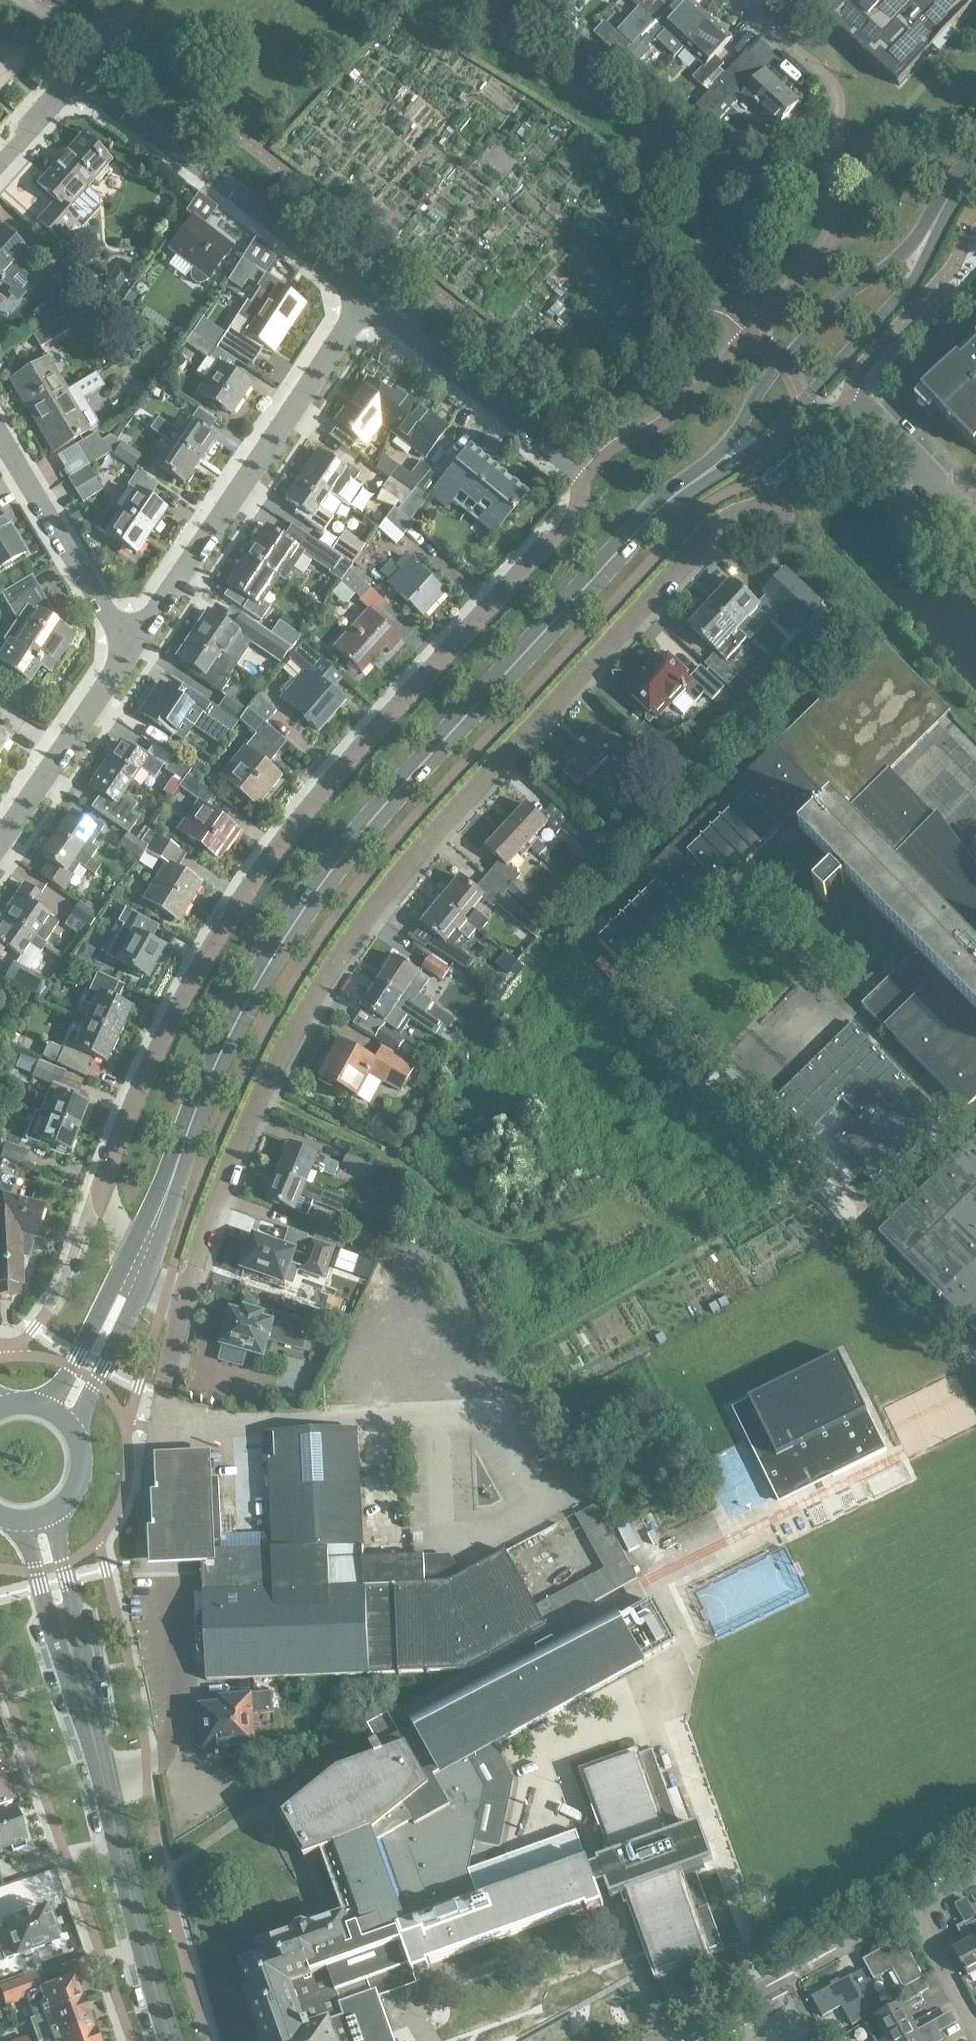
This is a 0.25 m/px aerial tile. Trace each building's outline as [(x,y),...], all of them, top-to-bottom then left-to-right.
[(557,0),(538,0),(550,12),(560,2),(557,0)] [(663,14),(667,10),(657,1),(658,0),(630,0),(644,13),(632,26),(642,36),(645,33),(663,14)] [(712,17),(694,0),(692,0),(671,22),(663,14),(645,33),(654,41),(664,30),(684,48),(712,17)] [(806,2),(804,0),(785,0),(797,11),(806,2)] [(975,0),(806,0),(808,2),(807,3),(897,87),(975,3),(975,0)] [(712,17),(684,48),(703,66),(693,77),(703,87),(722,67),(713,58),(733,37),(712,17)] [(577,33),(585,39),(590,33),(583,27),(577,33)] [(22,66),(24,50),(0,47),(0,89),(22,66)] [(743,94),(777,126),(801,101),(747,51),(714,87),(695,107),(711,117),(731,95),(737,101),(743,94)] [(68,209),(93,181),(95,183),(99,183),(108,172),(108,168),(106,166),(109,162),(81,138),(38,188),(54,202),(36,222),(60,243),(81,220),(68,209)] [(170,250),(193,268),(190,273),(190,278),(192,282),(195,284),(200,285),(203,284),(207,282),(208,280),(233,249),(194,218),(170,250)] [(1,284),(11,290),(8,295),(18,304),(36,284),(17,267),(28,254),(0,229),(0,285),(1,284)] [(241,290),(255,268),(242,259),(227,282),(241,290)] [(118,265),(106,284),(118,292),(130,274),(118,265)] [(91,302),(102,289),(81,270),(70,283),(91,302)] [(271,299),(262,313),(289,331),(304,308),(290,299),(293,294),(265,275),(256,288),(271,299)] [(58,313),(47,301),(33,315),(45,328),(59,314),(58,313)] [(273,353),(289,331),(262,313),(252,329),(237,318),(220,344),(252,366),(259,354),(255,352),(260,344),(273,353)] [(33,336),(40,348),(70,331),(62,319),(33,336)] [(216,348),(192,333),(185,343),(207,358),(197,373),(207,379),(198,393),(232,415),(251,387),(217,364),(217,365),(209,359),(216,348)] [(975,449),(975,341),(922,394),(975,449)] [(31,413),(66,391),(48,360),(12,381),(31,413)] [(379,425),(386,431),(394,420),(384,411),(393,400),(392,399),(368,380),(354,398),(356,400),(337,424),(338,425),(329,436),(349,452),(358,440),(363,432),(370,438),(379,425)] [(66,391),(31,413),(54,453),(90,431),(99,426),(75,386),(66,391)] [(397,392),(392,399),(393,400),(384,411),(394,420),(386,431),(414,451),(421,441),(431,448),(445,431),(418,410),(419,409),(397,392)] [(174,446),(199,463),(215,440),(207,435),(217,422),(199,410),(182,435),(158,419),(150,430),(174,446)] [(110,454),(118,441),(111,436),(102,441),(96,433),(75,446),(88,466),(89,466),(110,454)] [(118,441),(110,454),(113,455),(113,456),(133,470),(142,457),(122,442),(121,443),(118,441)] [(199,463),(174,446),(159,470),(183,487),(199,463)] [(472,504),(497,473),(469,450),(437,490),(429,501),(444,512),(458,493),(472,504)] [(340,503),(350,488),(359,473),(333,456),(330,461),(316,452),(300,477),(328,496),(328,495),(340,503)] [(398,466),(389,479),(411,495),(415,490),(429,473),(431,470),(420,461),(411,474),(398,466)] [(75,492),(96,478),(88,466),(67,479),(75,492)] [(121,514),(151,535),(166,512),(148,500),(157,486),(136,472),(127,486),(136,493),(121,514)] [(497,473),(472,504),(485,515),(478,524),(493,536),(525,496),(497,473)] [(367,476),(359,490),(372,497),(380,483),(367,476)] [(319,509),(328,496),(300,477),(284,501),(297,509),(294,514),(323,533),(333,518),(319,509)] [(96,478),(75,492),(82,503),(103,491),(96,478)] [(394,509),(397,512),(411,495),(389,479),(381,491),(398,503),(394,509)] [(415,490),(411,495),(397,512),(408,523),(428,500),(415,490)] [(151,535),(121,514),(112,507),(96,530),(123,548),(121,550),(131,557),(132,554),(136,557),(151,535)] [(397,512),(394,509),(378,529),(395,545),(412,527),(408,523),(397,512)] [(25,553),(0,512),(0,568),(25,553)] [(352,567),(330,552),(291,526),(282,539),(267,529),(248,558),(277,577),(284,582),(303,555),(329,572),(328,574),(341,581),(349,571),(352,567)] [(330,552),(352,567),(361,554),(339,539),(330,552)] [(444,595),(409,564),(402,557),(394,566),(401,573),(388,587),(423,618),(444,595)] [(277,577),(248,558),(228,586),(230,587),(223,597),(260,622),(270,607),(261,600),(277,577)] [(309,590),(318,574),(307,569),(299,584),(309,590)] [(801,627),(822,604),(786,570),(764,593),(801,627)] [(349,571),(341,581),(360,600),(358,602),(369,612),(333,651),(360,675),(385,649),(390,653),(401,642),(375,617),(386,604),(349,571)] [(51,622),(55,616),(32,577),(1,595),(8,607),(16,621),(3,640),(7,643),(0,654),(0,665),(30,685),(41,667),(50,673),(74,637),(51,622)] [(711,604),(738,629),(760,606),(732,581),(711,604)] [(690,627),(727,660),(747,638),(738,630),(738,629),(711,604),(690,627)] [(209,615),(194,637),(221,656),(231,641),(246,651),(253,639),(226,620),(223,625),(209,615)] [(270,635),(291,650),(297,642),(297,641),(301,636),(279,622),(270,635)] [(314,637),(309,633),(302,641),(307,646),(311,646),(315,643),(314,637)] [(192,670),(189,675),(219,695),(230,679),(228,677),(235,666),(221,656),(194,637),(179,660),(192,670)] [(297,642),(291,650),(288,654),(291,656),(288,659),(292,663),(286,670),(295,677),(301,671),(304,673),(281,699),(319,733),(345,703),(331,693),(343,681),(317,659),(297,642)] [(917,952),(862,1006),(966,1112),(969,1110),(975,1117),(975,950),(845,816),(951,712),(882,642),(645,874),(656,885),(599,941),(631,975),(794,816),(808,830),(803,834),(838,870),(815,892),(827,904),(850,882),(917,952)] [(697,702),(706,692),(665,655),(641,681),(638,679),(621,697),(635,710),(640,710),(647,717),(647,721),(651,725),(671,703),(674,706),(687,692),(697,702)] [(738,678),(714,656),(707,664),(731,686),(738,678)] [(780,657),(774,663),(783,671),(789,665),(780,657)] [(203,710),(195,706),(194,708),(176,696),(161,685),(141,715),(174,737),(175,735),(184,740),(203,710)] [(246,710),(265,724),(276,712),(257,695),(246,710)] [(216,710),(237,724),(239,722),(246,710),(225,697),(216,710)] [(725,711),(736,720),(746,710),(735,700),(725,711)] [(237,724),(216,710),(210,705),(204,714),(231,733),(237,724)] [(246,710),(239,722),(256,735),(232,765),(237,770),(226,784),(257,808),(280,778),(266,767),(286,743),(265,724),(246,710)] [(223,759),(232,741),(205,727),(196,745),(223,759)] [(566,759),(573,766),(565,774),(578,787),(586,778),(610,752),(622,764),(628,755),(615,743),(614,745),(596,728),(566,759)] [(9,741),(0,735),(0,755),(9,741)] [(120,745),(106,766),(131,783),(140,770),(155,780),(164,768),(136,750),(133,754),(120,745)] [(670,793),(682,781),(648,748),(636,760),(658,782),(652,789),(663,800),(670,793)] [(183,783),(188,776),(192,770),(173,757),(164,770),(183,783)] [(122,797),(131,783),(106,766),(91,789),(104,798),(101,803),(126,819),(119,830),(126,835),(141,844),(149,832),(130,818),(137,807),(122,797)] [(169,806),(178,812),(187,799),(177,793),(169,806)] [(199,804),(180,832),(219,859),(239,831),(199,804)] [(508,827),(531,849),(540,857),(547,849),(538,841),(539,840),(536,837),(547,826),(528,806),(508,827)] [(58,837),(92,861),(98,852),(87,845),(96,832),(73,816),(58,837)] [(605,851),(590,837),(572,819),(562,830),(596,861),(599,865),(609,854),(605,851)] [(590,837),(605,851),(609,854),(619,844),(600,826),(590,837)] [(523,857),(531,849),(508,827),(488,849),(509,867),(520,855),(523,857)] [(147,848),(145,851),(167,865),(144,899),(179,922),(202,887),(177,870),(186,856),(149,832),(141,844),(147,848)] [(147,848),(141,844),(126,835),(118,846),(139,860),(145,851),(147,848)] [(101,867),(92,861),(58,837),(44,859),(48,862),(39,875),(64,892),(74,877),(72,876),(79,865),(85,870),(95,876),(101,867)] [(473,910),(482,898),(462,879),(443,902),(477,930),(481,933),(489,924),(473,910)] [(554,911),(517,881),(508,892),(545,922),(554,911)] [(4,917),(45,943),(59,923),(50,917),(35,907),(42,897),(25,886),(4,917)] [(546,927),(506,894),(497,905),(537,938),(546,927)] [(469,940),(477,930),(443,902),(424,925),(412,939),(425,949),(428,945),(467,970),(474,962),(447,941),(457,930),(469,940)] [(88,929),(98,915),(79,903),(70,916),(88,929)] [(119,964),(147,979),(163,951),(151,945),(160,928),(131,911),(124,926),(125,927),(116,943),(127,949),(119,964)] [(4,917),(0,923),(0,960),(7,949),(23,958),(31,946),(41,953),(47,944),(45,943),(4,917)] [(75,958),(87,964),(94,951),(82,944),(75,958)] [(443,981),(451,969),(430,956),(422,968),(443,981)] [(379,981),(450,1028),(455,1020),(432,1005),(433,1004),(410,988),(420,974),(395,957),(379,981)] [(28,971),(16,965),(13,964),(5,980),(40,997),(49,981),(28,971)] [(95,1009),(89,1023),(119,1037),(131,1010),(119,1004),(126,986),(99,974),(85,1004),(95,1009)] [(450,1028),(379,981),(362,1007),(364,1008),(362,1013),(371,1019),(374,1015),(398,1031),(408,1016),(450,1045),(457,1033),(450,1028)] [(72,1034),(64,1051),(48,1043),(42,1057),(58,1064),(57,1066),(84,1078),(92,1058),(106,1065),(119,1037),(89,1023),(82,1038),(72,1034)] [(376,1038),(398,1054),(415,1063),(421,1053),(384,1027),(376,1038)] [(371,1075),(384,1082),(402,1092),(417,1065),(383,1046),(375,1062),(341,1043),(329,1066),(330,1067),(329,1070),(330,1077),(334,1083),(337,1084),(336,1086),(358,1098),(371,1075)] [(45,1117),(47,1118),(78,1130),(87,1107),(85,1106),(89,1097),(85,1095),(86,1093),(80,1091),(84,1081),(66,1075),(66,1072),(40,1062),(34,1078),(52,1086),(51,1088),(50,1087),(39,1115),(45,1117)] [(431,1088),(436,1078),(423,1071),(418,1081),(431,1088)] [(78,1130),(47,1118),(45,1117),(41,1126),(44,1128),(39,1141),(69,1153),(78,1130)] [(879,1234),(975,1333),(975,1139),(879,1234)] [(1,1159),(24,1166),(28,1151),(5,1144),(1,1159)] [(281,1174),(311,1185),(317,1171),(335,1178),(340,1165),(292,1146),(286,1159),(283,1158),(279,1169),(282,1171),(281,1174)] [(342,1167),(371,1182),(378,1169),(349,1154),(342,1167)] [(305,1199),(320,1205),(325,1191),(311,1185),(281,1174),(276,1186),(272,1184),(268,1195),(271,1197),(269,1202),(299,1214),(305,1199)] [(10,1198),(12,1188),(0,1185),(0,1296),(20,1296),(19,1284),(23,1284),(22,1257),(27,1257),(34,1238),(36,1238),(44,1208),(10,1198)] [(314,1239),(345,1250),(350,1236),(319,1225),(314,1239)] [(337,1248),(309,1238),(309,1236),(289,1229),(283,1247),(254,1237),(249,1253),(244,1255),(242,1263),(244,1266),(243,1268),(282,1281),(288,1262),(301,1267),(300,1273),(326,1281),(337,1248)] [(370,1281),(377,1263),(357,1256),(351,1274),(370,1281)] [(247,1352),(264,1357),(268,1341),(304,1351),(312,1322),(273,1311),(272,1314),(264,1311),(263,1315),(250,1311),(248,1316),(229,1311),(225,1323),(229,1324),(223,1345),(224,1346),(220,1360),(243,1367),(247,1352)] [(833,1477),(887,1451),(840,1356),(732,1408),(778,1501),(787,1497),(787,1498),(797,1493),(796,1492),(821,1480),(821,1481),(832,1476),(833,1477)] [(612,1532),(596,1505),(576,1516),(605,1570),(536,1607),(507,1552),(450,1583),(426,1584),(424,1557),(364,1559),(357,1431),(267,1434),(273,1549),(202,1551),(204,1612),(197,1620),(199,1654),(206,1661),(207,1681),(466,1672),(547,1628),(547,1629),(637,1579),(612,1532)] [(217,1565),(210,1453),(170,1455),(150,1456),(154,1494),(149,1494),(149,1529),(144,1529),(145,1569),(172,1567),(217,1565)] [(379,1747),(373,1752),(376,1758),(338,1771),(280,1814),(304,1859),(321,1853),(344,1917),(311,1929),(308,1929),(297,1933),(295,1935),(262,1947),(265,1958),(243,1966),(253,1993),(248,1995),(264,2040),(395,2040),(377,1991),(373,1993),(369,1981),(411,1966),(414,1974),(430,1968),(428,1965),(586,1908),(588,1912),(604,1906),(603,1902),(629,1892),(658,1974),(724,1950),(697,1875),(706,1871),(705,1864),(712,1862),(699,1825),(691,1828),(690,1823),(680,1827),(652,1750),(586,1775),(615,1855),(589,1865),(577,1831),(467,1870),(482,1800),(509,1806),(514,1780),(495,1745),(643,1664),(641,1661),(676,1641),(655,1603),(620,1622),(614,1611),(410,1717),(416,1728),(401,1737),(389,1716),(368,1727),(379,1747)] [(256,1756),(253,1727),(252,1716),(271,1714),(268,1692),(249,1694),(249,1695),(236,1696),(236,1699),(217,1701),(217,1707),(202,1709),(204,1733),(200,1733),(195,1738),(196,1746),(202,1750),(211,1750),(212,1759),(256,1756)] [(11,1803),(15,1797),(13,1790),(6,1789),(2,1779),(0,1779),(0,1808),(12,1804),(11,1803)] [(24,1836),(27,1832),(25,1825),(20,1825),(15,1811),(0,1817),(0,1848),(9,1845),(13,1854),(27,1849),(23,1840),(25,1839),(24,1836)] [(58,1935),(56,1928),(51,1928),(45,1911),(35,1914),(34,1913),(15,1920),(15,1921),(0,1927),(0,1945),(6,1961),(20,1956),(24,1959),(32,1956),(33,1952),(56,1943),(55,1940),(58,1935)] [(973,1940),(975,1944),(975,1922),(974,1923),(972,1919),(964,1923),(973,1940)] [(775,1943),(784,1940),(777,1922),(768,1925),(775,1943)] [(973,1940),(964,1923),(957,1927),(966,1944),(954,1951),(969,1978),(975,1974),(975,1944),(973,1940)] [(907,2001),(919,1995),(929,1989),(923,1978),(924,1978),(902,1939),(863,1960),(874,1980),(893,1970),(903,1989),(901,1990),(907,2001)] [(863,1999),(874,1993),(862,1970),(812,1998),(823,2017),(842,2007),(852,2026),(872,2015),(863,1999)] [(82,2003),(78,1994),(81,1989),(78,1982),(74,1981),(73,1979),(41,1990),(35,1973),(0,1986),(0,1990),(6,2007),(27,1999),(34,2018),(35,2020),(82,2003)] [(907,2001),(875,2018),(865,2024),(874,2040),(880,2040),(886,2038),(914,2023),(907,2011),(923,2002),(919,1995),(907,2001)] [(92,2024),(84,2002),(82,2003),(35,2020),(34,2018),(29,2020),(37,2040),(47,2040),(92,2024)] [(940,2033),(936,2025),(920,2034),(914,2023),(886,2038),(888,2040),(926,2040),(940,2033)] [(92,2024),(47,2040),(98,2040),(92,2024)]
